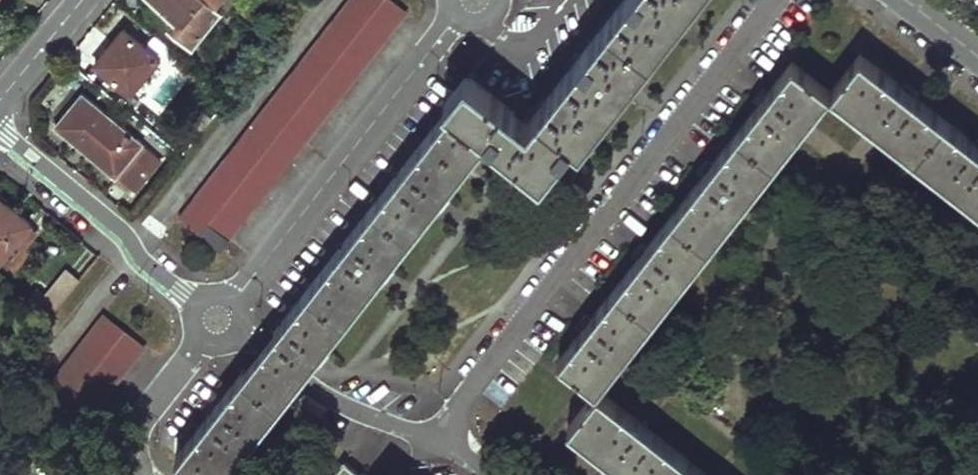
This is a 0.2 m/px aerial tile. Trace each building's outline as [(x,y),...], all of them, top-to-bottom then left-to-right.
[(174,20),(169,27),(192,44),(222,8),(216,3),(212,0),(149,0),(174,20)] [(179,216),(220,249),(405,11),(391,0),(349,0),(179,216)] [(311,360),(478,153),(536,197),(566,155),(574,162),(698,0),(631,0),(522,139),(459,91),(275,334),(311,360)] [(95,64),(130,93),(160,57),(124,28),(102,54),(95,64)] [(977,220),(977,157),(856,63),(827,103),(977,220)] [(791,73),(554,370),(593,400),(827,103),(791,73)] [(158,156),(81,92),(66,112),(55,124),(60,128),(63,126),(80,140),(83,137),(89,144),(84,151),(131,189),(158,156)] [(190,124),(199,131),(212,116),(203,109),(190,124)] [(0,195),(0,256),(2,254),(29,222),(30,220),(0,195)] [(38,229),(29,222),(2,254),(11,261),(38,229)] [(41,308),(48,314),(59,302),(51,295),(41,308)] [(103,313),(43,389),(85,421),(144,345),(103,313)] [(236,385),(275,412),(311,360),(275,334),(236,385)] [(170,469),(178,474),(229,474),(275,412),(236,385),(170,469)] [(613,474),(690,474),(593,400),(564,437),(613,474)] [(330,474),(345,474),(352,465),(344,458),(330,474)] [(352,465),(345,474),(365,474),(352,465)]
